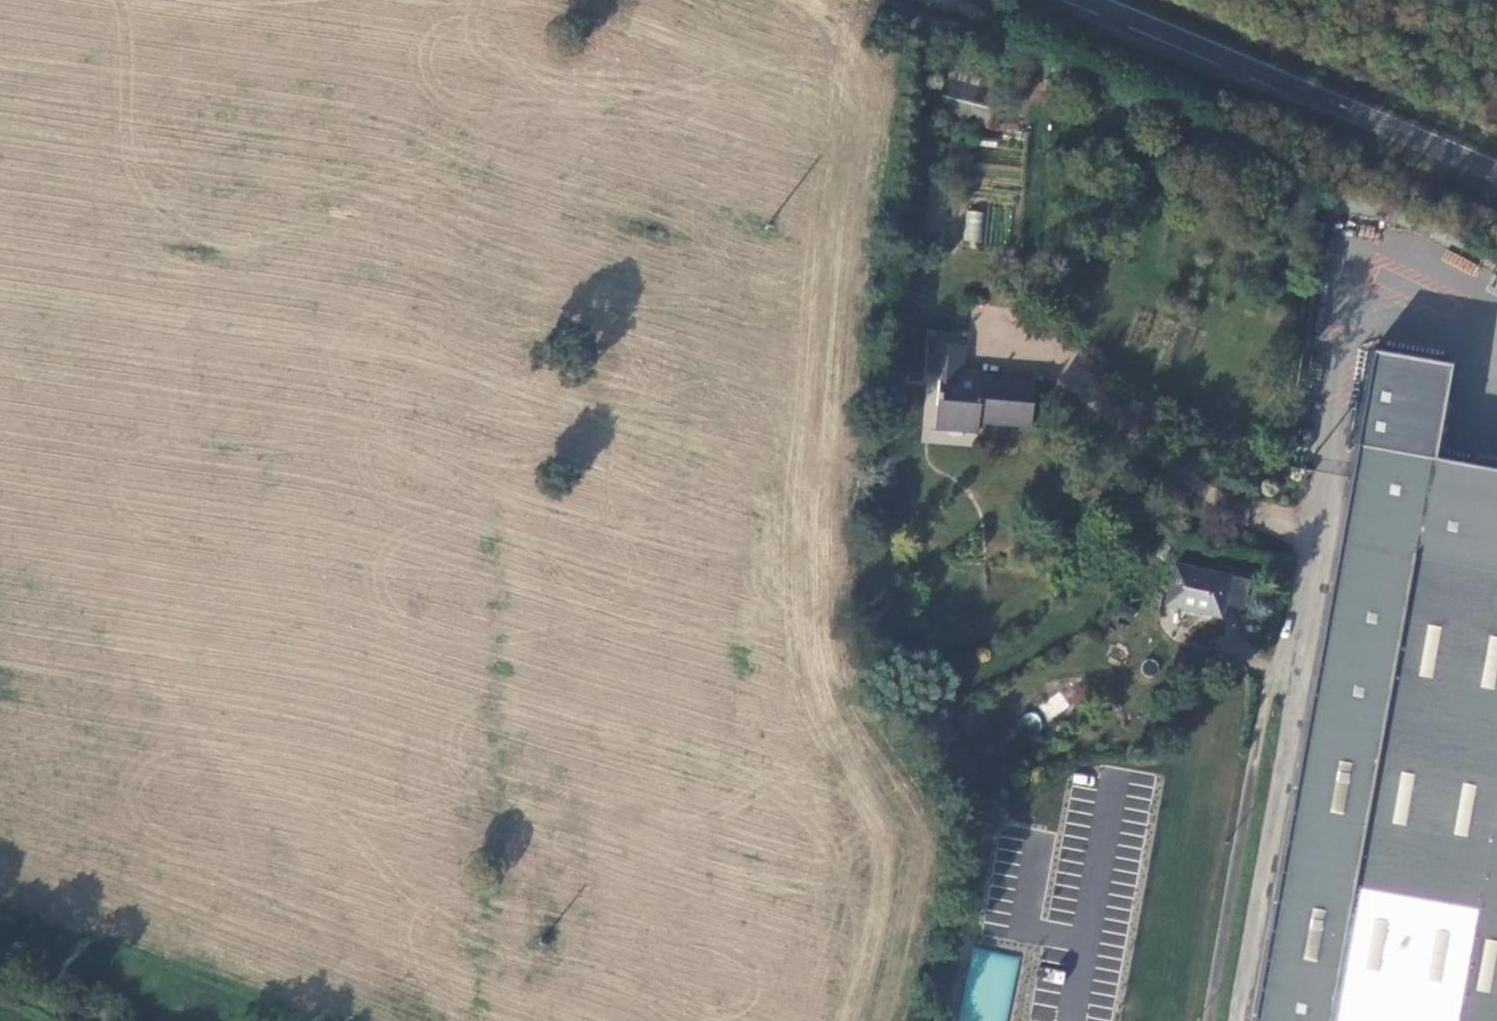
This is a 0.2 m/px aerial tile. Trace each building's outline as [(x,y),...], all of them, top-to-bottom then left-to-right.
[(952,50),(945,85),(993,96),(1000,65),(987,57),(952,50)] [(993,96),(945,85),(937,117),(986,128),(993,96)] [(981,244),(982,211),(965,210),(964,243),(981,244)] [(1445,249),(1439,259),(1472,275),(1477,264),(1445,249)] [(962,381),(963,374),(964,351),(934,347),(931,375),(944,376),(939,430),(984,435),(985,424),(1030,429),(1034,383),(983,376),(982,383),(962,381)] [(1370,350),(1251,1020),(1496,1020),(1496,469),(1432,458),(1449,364),(1370,350)] [(909,385),(882,382),(880,404),(906,407),(909,385)] [(1249,586),(1176,574),(1170,612),(1222,621),(1224,610),(1244,614),(1249,586)] [(985,1008),(998,943),(960,934),(941,1013),(975,1020),(981,1020),(985,1008)]
